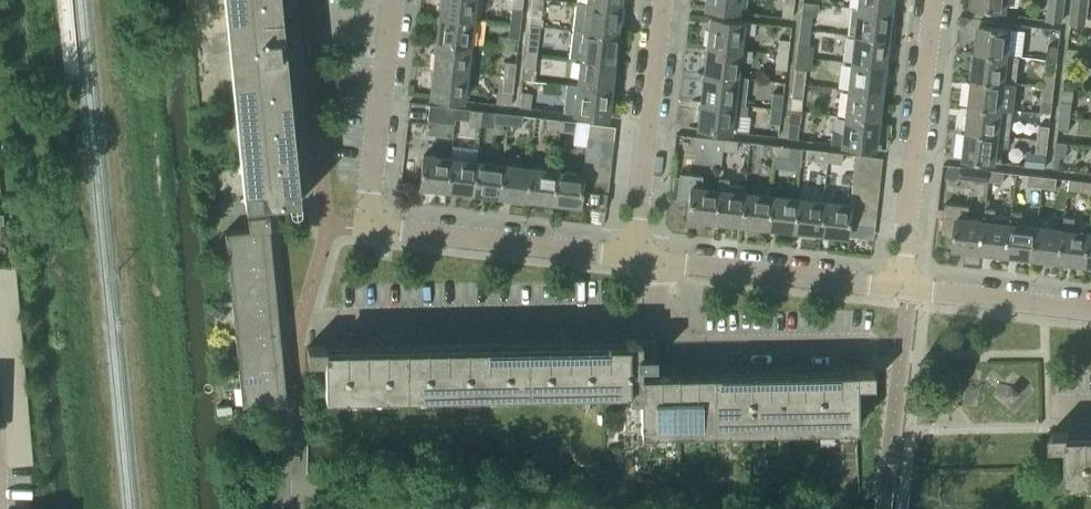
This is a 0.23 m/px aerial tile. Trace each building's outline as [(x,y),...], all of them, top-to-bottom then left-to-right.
[(244,200),(300,194),(280,0),(224,0),(244,200)] [(473,0),(440,0),(439,14),(471,18),(473,0)] [(543,0),(532,0),(531,12),(541,13),(543,0)] [(585,4),(619,8),(620,0),(586,0),(585,4)] [(738,0),(705,0),(704,7),(736,10),(738,0)] [(891,0),(858,0),(857,4),(851,4),(851,7),(890,11),(891,0)] [(1007,0),(970,0),(969,6),(974,7),(1004,10),(1004,9),(1006,9),(1007,0)] [(1066,0),(1048,0),(1046,21),(1063,23),(1066,0)] [(1088,12),(1089,0),(1072,0),(1071,10),(1088,12)] [(585,4),(582,31),(616,35),(619,8),(585,4)] [(510,22),(520,23),(522,9),(511,7),(510,22)] [(847,34),(854,35),(886,39),(888,28),(893,29),(895,13),(889,12),(890,11),(851,7),(847,34)] [(1086,26),(1088,12),(1071,10),(1069,24),(1086,26)] [(468,45),(471,18),(439,14),(436,41),(468,45)] [(799,29),(810,30),(812,15),(801,14),(799,29)] [(707,45),(739,49),(741,32),(754,33),(755,23),(710,18),(707,45)] [(518,38),(520,23),(510,22),(508,37),(518,38)] [(976,52),(1007,55),(1010,29),(979,25),(976,52)] [(808,45),(810,30),(799,29),(797,44),(808,45)] [(572,30),(569,57),(579,59),(613,62),(616,35),(582,31),(572,30)] [(883,66),(886,39),(854,35),(850,62),(883,66)] [(525,52),(536,54),(538,38),(527,36),(525,52)] [(776,53),(787,54),(789,40),(778,39),(776,53)] [(465,72),(468,45),(436,41),(433,69),(465,72)] [(752,50),(739,49),(707,45),(703,72),(736,76),(738,58),(751,59),(752,50)] [(1057,61),(1059,47),(1048,46),(1046,60),(1057,61)] [(1066,63),(1077,64),(1079,50),(1068,48),(1066,63)] [(535,67),(536,54),(525,52),(524,66),(535,67)] [(1006,56),(1007,55),(976,52),(973,79),(1003,82),(1003,83),(1015,84),(1018,58),(1006,56)] [(786,69),(787,54),(776,53),(775,68),(786,69)] [(579,59),(576,86),(610,90),(613,62),(579,59)] [(503,77),(514,78),(516,62),(505,61),(503,77)] [(880,93),(883,66),(850,62),(847,90),(880,93)] [(1075,78),(1077,64),(1066,63),(1064,77),(1075,78)] [(793,83),(803,85),(805,69),(794,68),(793,83)] [(462,100),(465,72),(433,69),(429,96),(462,100)] [(703,72),(700,100),(733,103),(744,104),(747,77),(736,76),(703,72)] [(1044,87),(1054,88),(1056,74),(1045,73),(1044,87)] [(513,92),(514,78),(503,77),(502,91),(513,92)] [(1012,110),(1015,84),(1003,83),(1003,82),(973,79),(970,105),(1000,109),(1012,110)] [(802,99),(803,85),(793,83),(791,97),(802,99)] [(576,86),(573,113),(606,117),(610,90),(576,86)] [(1053,102),(1054,88),(1044,87),(1042,101),(1053,102)] [(877,121),(880,93),(847,90),(844,117),(877,121)] [(530,108),(532,93),(521,92),(520,107),(530,108)] [(770,108),(781,109),(783,94),(772,92),(770,108)] [(744,104),(733,103),(700,100),(697,127),(737,131),(738,114),(747,115),(749,105),(744,104)] [(1060,116),(1071,117),(1072,102),(1062,101),(1060,116)] [(426,120),(425,134),(451,136),(453,118),(455,107),(428,105),(426,120)] [(1009,136),(1012,110),(1000,109),(970,105),(967,132),(1009,136)] [(455,107),(453,118),(454,118),(468,120),(470,109),(455,107)] [(779,123),(781,109),(770,108),(768,122),(779,123)] [(507,124),(508,114),(495,112),(493,123),(507,124)] [(508,114),(507,124),(521,126),(523,115),(508,114)] [(1069,131),(1071,117),(1060,116),(1058,129),(1069,131)] [(830,142),(841,144),(874,148),(877,121),(844,117),(842,133),(831,131),(830,142)] [(560,131),(561,120),(547,118),(546,129),(560,131)] [(561,120),(560,131),(575,132),(576,122),(561,120)] [(797,139),(799,123),(788,122),(786,138),(797,139)] [(587,137),(613,140),(615,126),(588,123),(587,137)] [(1037,139),(1048,141),(1050,127),(1039,125),(1037,139)] [(1008,147),(1009,136),(967,132),(964,158),(1001,162),(1003,147),(1003,146),(1008,147)] [(721,149),(723,139),(696,136),(694,159),(718,162),(719,149),(721,149)] [(611,153),(613,140),(587,137),(585,150),(611,153)] [(723,139),(721,149),(736,151),(737,140),(723,139)] [(1046,155),(1048,141),(1037,139),(1036,153),(1046,155)] [(1056,142),(1056,143),(1055,156),(1066,157),(1067,143),(1056,142)] [(774,156),(775,145),(761,144),(760,154),(774,156)] [(775,145),(774,156),(788,157),(789,147),(775,145)] [(827,162),(828,151),(807,149),(805,159),(827,162)] [(610,166),(611,153),(585,150),(584,163),(610,166)] [(828,151),(827,162),(841,163),(842,153),(828,151)] [(853,168),(880,171),(881,158),(855,155),(853,168)] [(445,189),(449,159),(422,156),(419,186),(445,189)] [(472,192),(475,162),(449,159),(445,189),(472,192)] [(499,195),(502,165),(475,162),(472,192),(499,195)] [(608,179),(610,166),(584,163),(583,174),(582,176),(608,179)] [(525,198),(529,168),(502,165),(499,195),(525,198)] [(552,201),(555,171),(529,168),(525,198),(552,201)] [(878,185),(880,171),(853,168),(852,182),(878,185)] [(961,178),(974,180),(988,181),(989,171),(975,169),(962,168),(961,178)] [(583,174),(555,171),(552,201),(605,207),(607,193),(580,190),(582,176),(583,174)] [(989,171),(988,181),(1002,183),(1003,172),(989,171)] [(673,173),(670,200),(677,200),(677,199),(679,177),(680,174),(673,173)] [(713,221),(717,190),(701,188),(702,176),(680,174),(679,177),(677,199),(677,200),(689,202),(687,218),(713,221)] [(1041,187),(1042,176),(1029,175),(1027,185),(1041,187)] [(607,193),(608,179),(582,176),(580,190),(607,193)] [(1042,176),(1041,187),(1056,189),(1057,178),(1042,176)] [(740,224),(743,193),(744,186),(727,184),(727,179),(718,178),(717,190),(713,221),(740,224)] [(1082,181),(1080,192),(1090,193),(1090,182),(1082,181)] [(877,198),(878,185),(852,182),(850,195),(877,198)] [(766,227),(770,196),(743,193),(740,224),(766,227)] [(875,211),(877,198),(850,195),(849,205),(849,208),(875,211)] [(793,230),(796,199),(770,196),(766,227),(793,230)] [(819,233),(823,202),(796,199),(793,230),(819,233)] [(849,208),(849,205),(823,202),(819,233),(845,236),(847,221),(849,208)] [(980,252),(983,221),(968,219),(969,207),(945,205),(942,233),(955,235),(953,248),(980,252)] [(874,224),(875,211),(849,208),(847,221),(874,224)] [(1011,217),(1010,217),(994,215),(995,210),(985,209),(983,221),(980,252),(1006,255),(1011,217)] [(1033,258),(1037,227),(1021,225),(1022,213),(1010,212),(1010,217),(1011,217),(1006,255),(1033,258)] [(265,250),(263,231),(270,230),(268,215),(247,217),(248,229),(224,232),(226,254),(265,250)] [(1086,264),(1090,233),(1074,231),(1076,218),(1064,217),(1063,230),(1060,261),(1086,264)] [(1060,261),(1063,230),(1037,227),(1033,258),(1060,261)] [(228,273),(267,269),(265,250),(226,254),(228,273)] [(15,267),(0,266),(0,283),(15,267)] [(0,283),(0,303),(18,302),(15,267),(0,283)] [(230,292),(269,288),(267,269),(228,273),(230,292)] [(232,311),(271,307),(269,288),(230,292),(232,311)] [(19,314),(18,302),(0,303),(0,316),(19,314)] [(234,330),(273,326),(271,307),(232,311),(234,330)] [(20,327),(19,314),(0,316),(0,329),(20,327)] [(236,349),(275,345),(273,326),(234,330),(236,349)] [(21,339),(20,327),(0,329),(0,341),(21,339)] [(22,352),(21,339),(0,341),(0,354),(22,352)] [(856,425),(856,409),(855,384),(872,384),(872,369),(853,369),(854,376),(649,381),(649,363),(655,363),(655,354),(642,354),(642,341),(627,341),(627,347),(326,354),(326,346),(308,347),(308,361),(324,361),(325,395),(640,388),(641,406),(625,406),(625,431),(856,425)] [(238,368),(277,364),(275,345),(236,349),(238,368)] [(23,364),(22,352),(0,354),(0,366),(23,364)] [(24,377),(23,364),(0,366),(0,379),(24,377)] [(240,387),(279,383),(277,364),(238,368),(240,387)] [(25,389),(24,377),(0,379),(0,384),(1,391),(25,389)] [(279,383),(240,387),(242,405),(281,401),(279,383)] [(855,384),(856,409),(873,408),(872,384),(855,384)] [(2,404),(26,402),(25,389),(1,391),(2,404)] [(3,416),(27,414),(26,402),(2,404),(3,416)] [(231,405),(225,405),(216,406),(217,414),(231,412),(231,405)] [(4,429),(29,427),(27,414),(3,416),(4,429)] [(5,441),(30,439),(29,427),(4,429),(5,441)] [(1069,439),(1069,431),(1050,432),(1050,445),(1067,445),(1068,480),(1090,479),(1090,439),(1069,439)] [(6,454),(31,452),(30,439),(5,441),(6,454)] [(31,452),(6,454),(7,466),(32,464),(31,452)]
